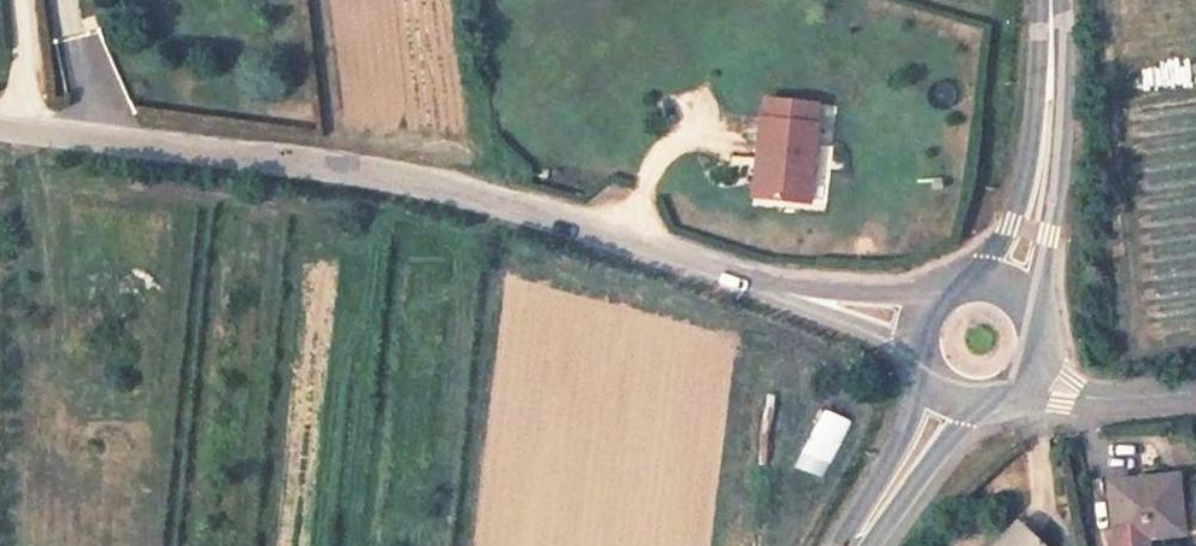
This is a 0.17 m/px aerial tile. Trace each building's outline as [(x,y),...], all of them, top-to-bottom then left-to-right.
[(926,86),(934,108),(957,100),(948,78),(926,86)] [(803,198),(823,118),(815,115),(821,94),(775,82),(768,104),(763,105),(756,142),(773,147),(761,186),(803,198)] [(761,186),(773,147),(756,142),(747,183),(761,186)] [(820,478),(847,418),(819,405),(792,465),(820,478)] [(1183,533),(1177,476),(1109,483),(1114,539),(1183,533)] [(1018,522),(994,545),(1043,545),(1018,522)]
